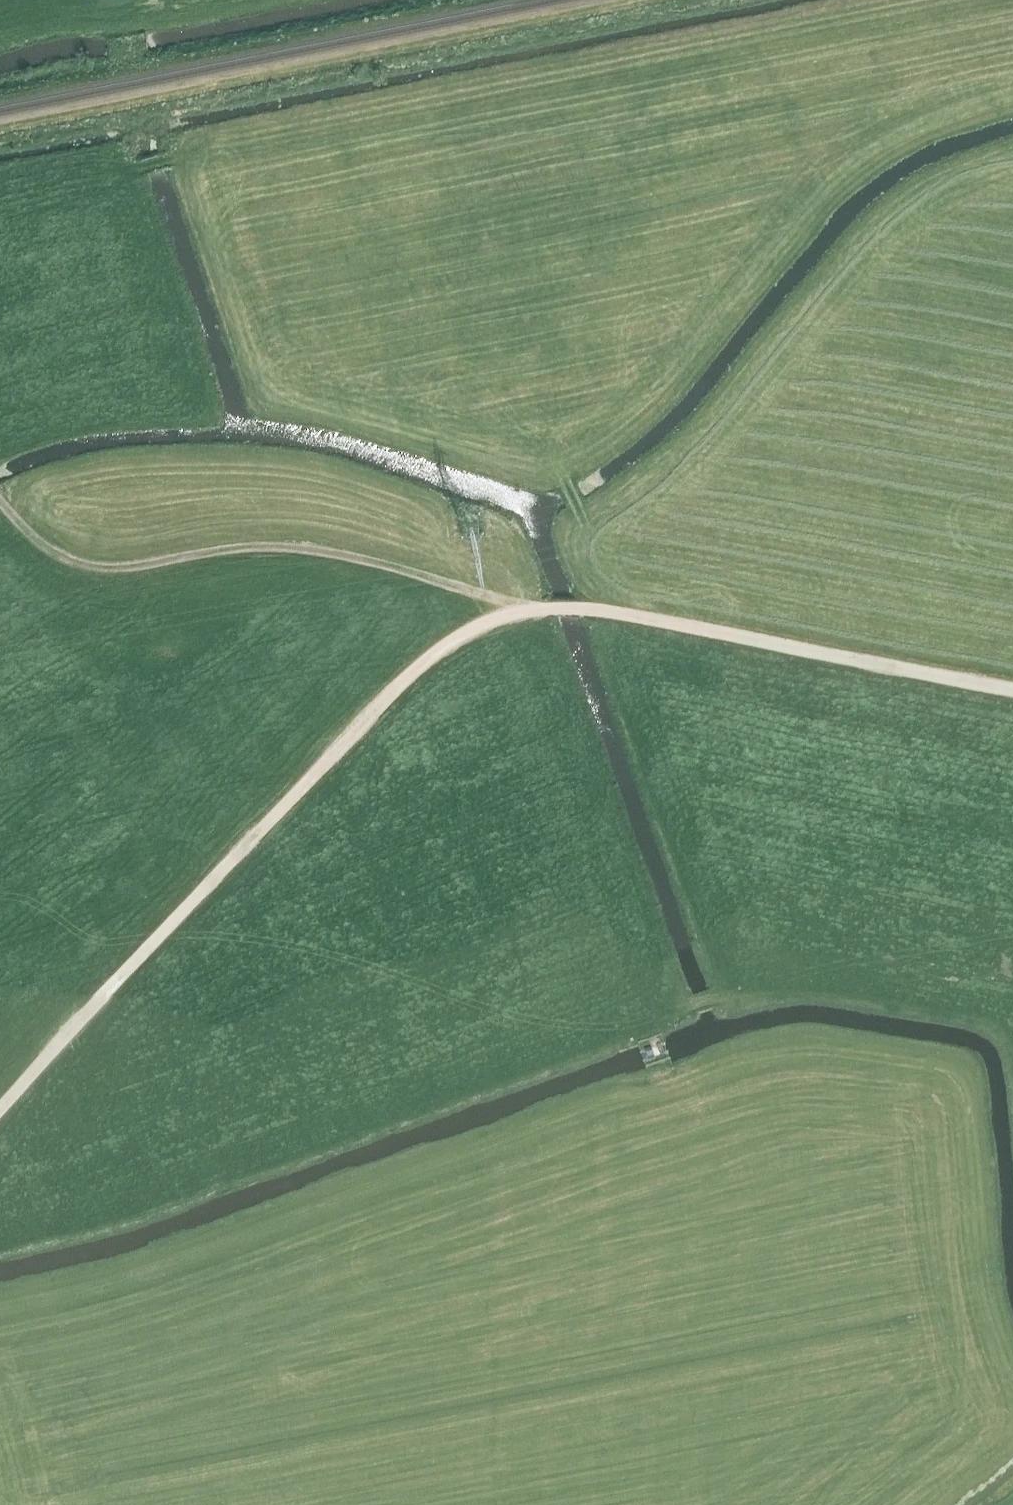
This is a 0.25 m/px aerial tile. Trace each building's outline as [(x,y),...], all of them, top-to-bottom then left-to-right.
[(645,1050),(647,1058),(660,1053),(658,1046),(645,1050)]
